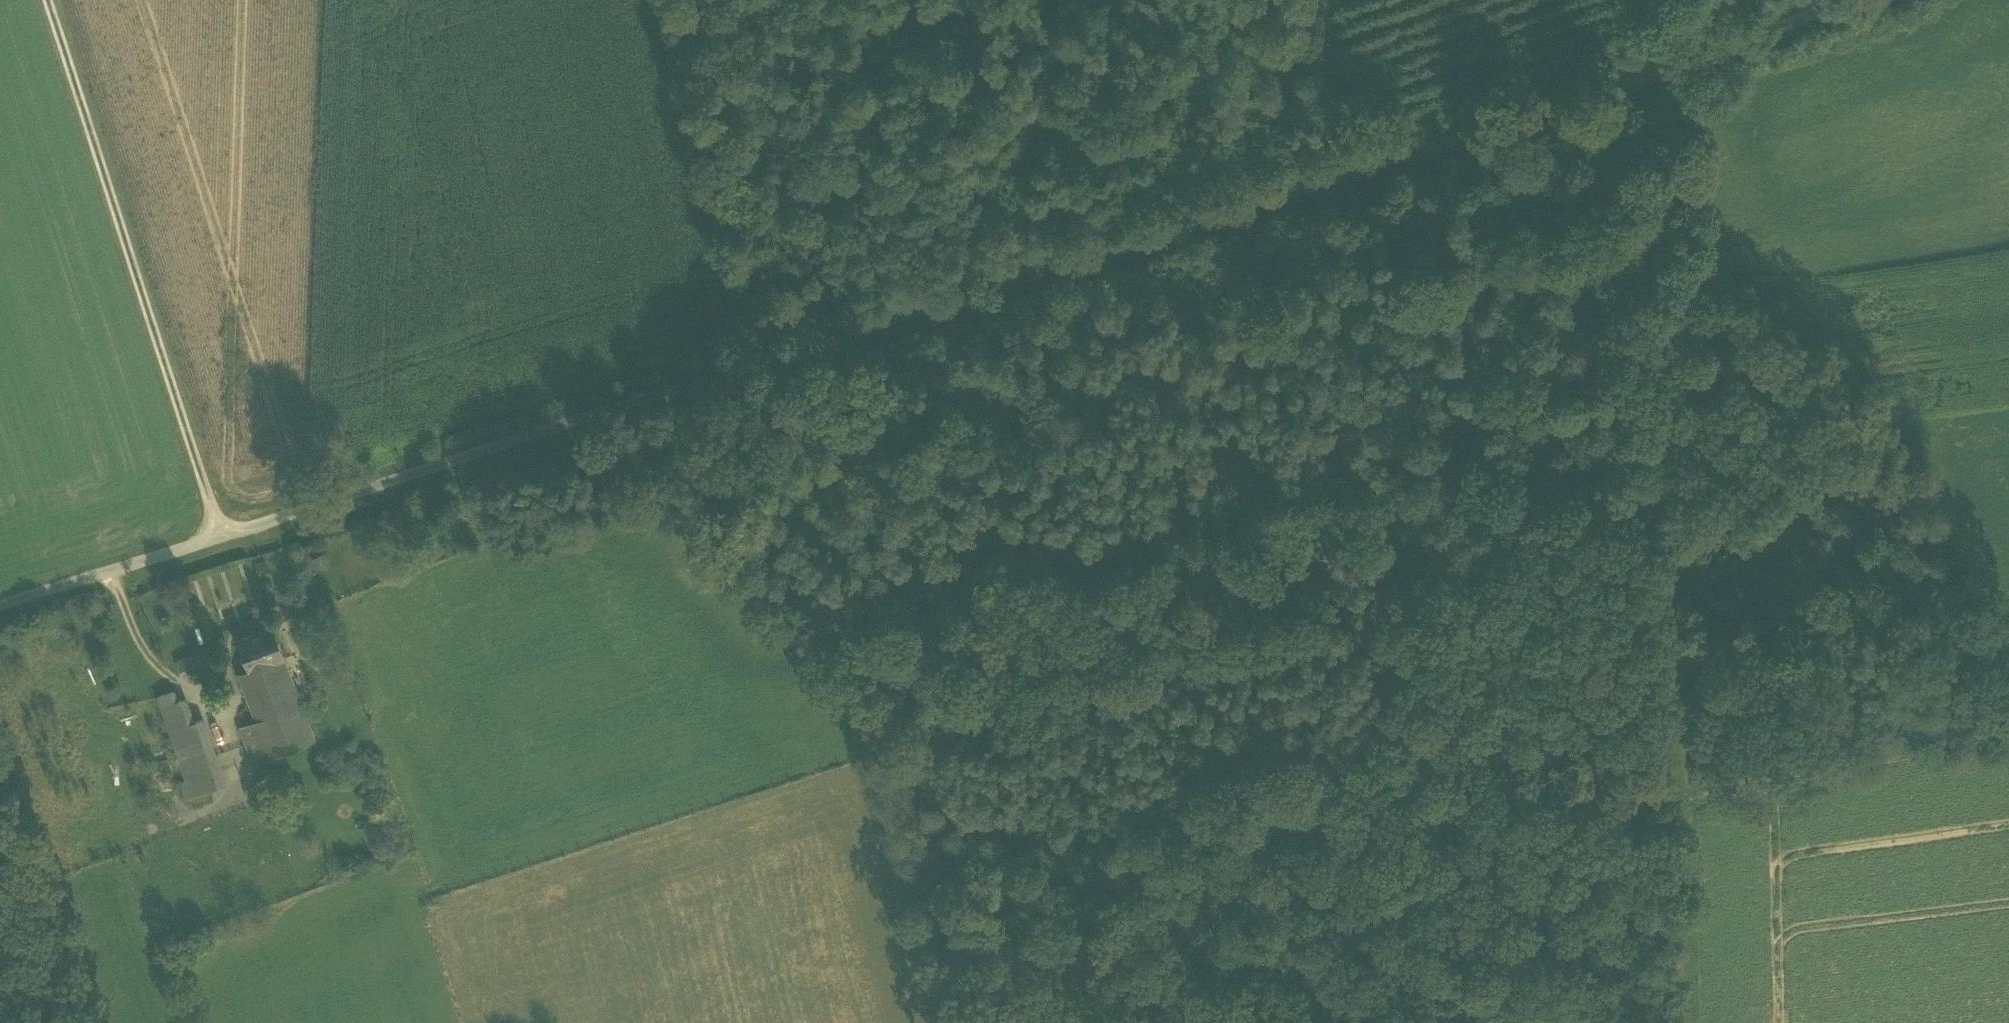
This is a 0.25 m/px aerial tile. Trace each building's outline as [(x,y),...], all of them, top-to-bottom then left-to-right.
[(269,628),(232,642),(243,672),(236,675),(253,721),(237,727),(250,760),(311,737),(269,628)] [(205,653),(173,664),(178,677),(188,673),(188,672),(209,664),(205,653)] [(171,691),(156,696),(184,779),(179,781),(184,796),(221,783),(199,720),(191,722),(183,698),(174,700),(171,691)]
